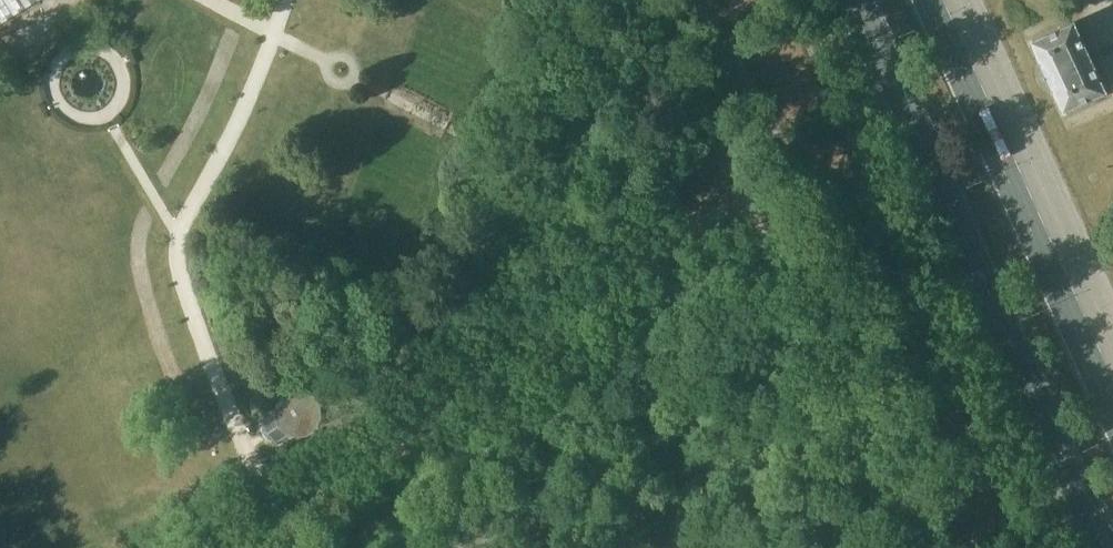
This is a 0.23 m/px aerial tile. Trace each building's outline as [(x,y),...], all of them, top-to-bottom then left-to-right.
[(42,0),(0,0),(0,26),(42,0)] [(1034,41),(1045,65),(1044,67),(1043,69),(1043,71),(1043,73),(1043,75),(1043,77),(1044,79),(1045,81),(1046,82),(1047,84),(1049,86),(1051,87),(1053,88),(1054,89),(1056,89),(1067,113),(1110,93),(1077,22),(1034,41)] [(310,391),(296,391),(287,395),(281,404),(279,414),(265,421),(263,431),(267,439),(281,445),(293,437),(307,438),(320,430),(324,419),(324,407),(318,396),(310,391)]
